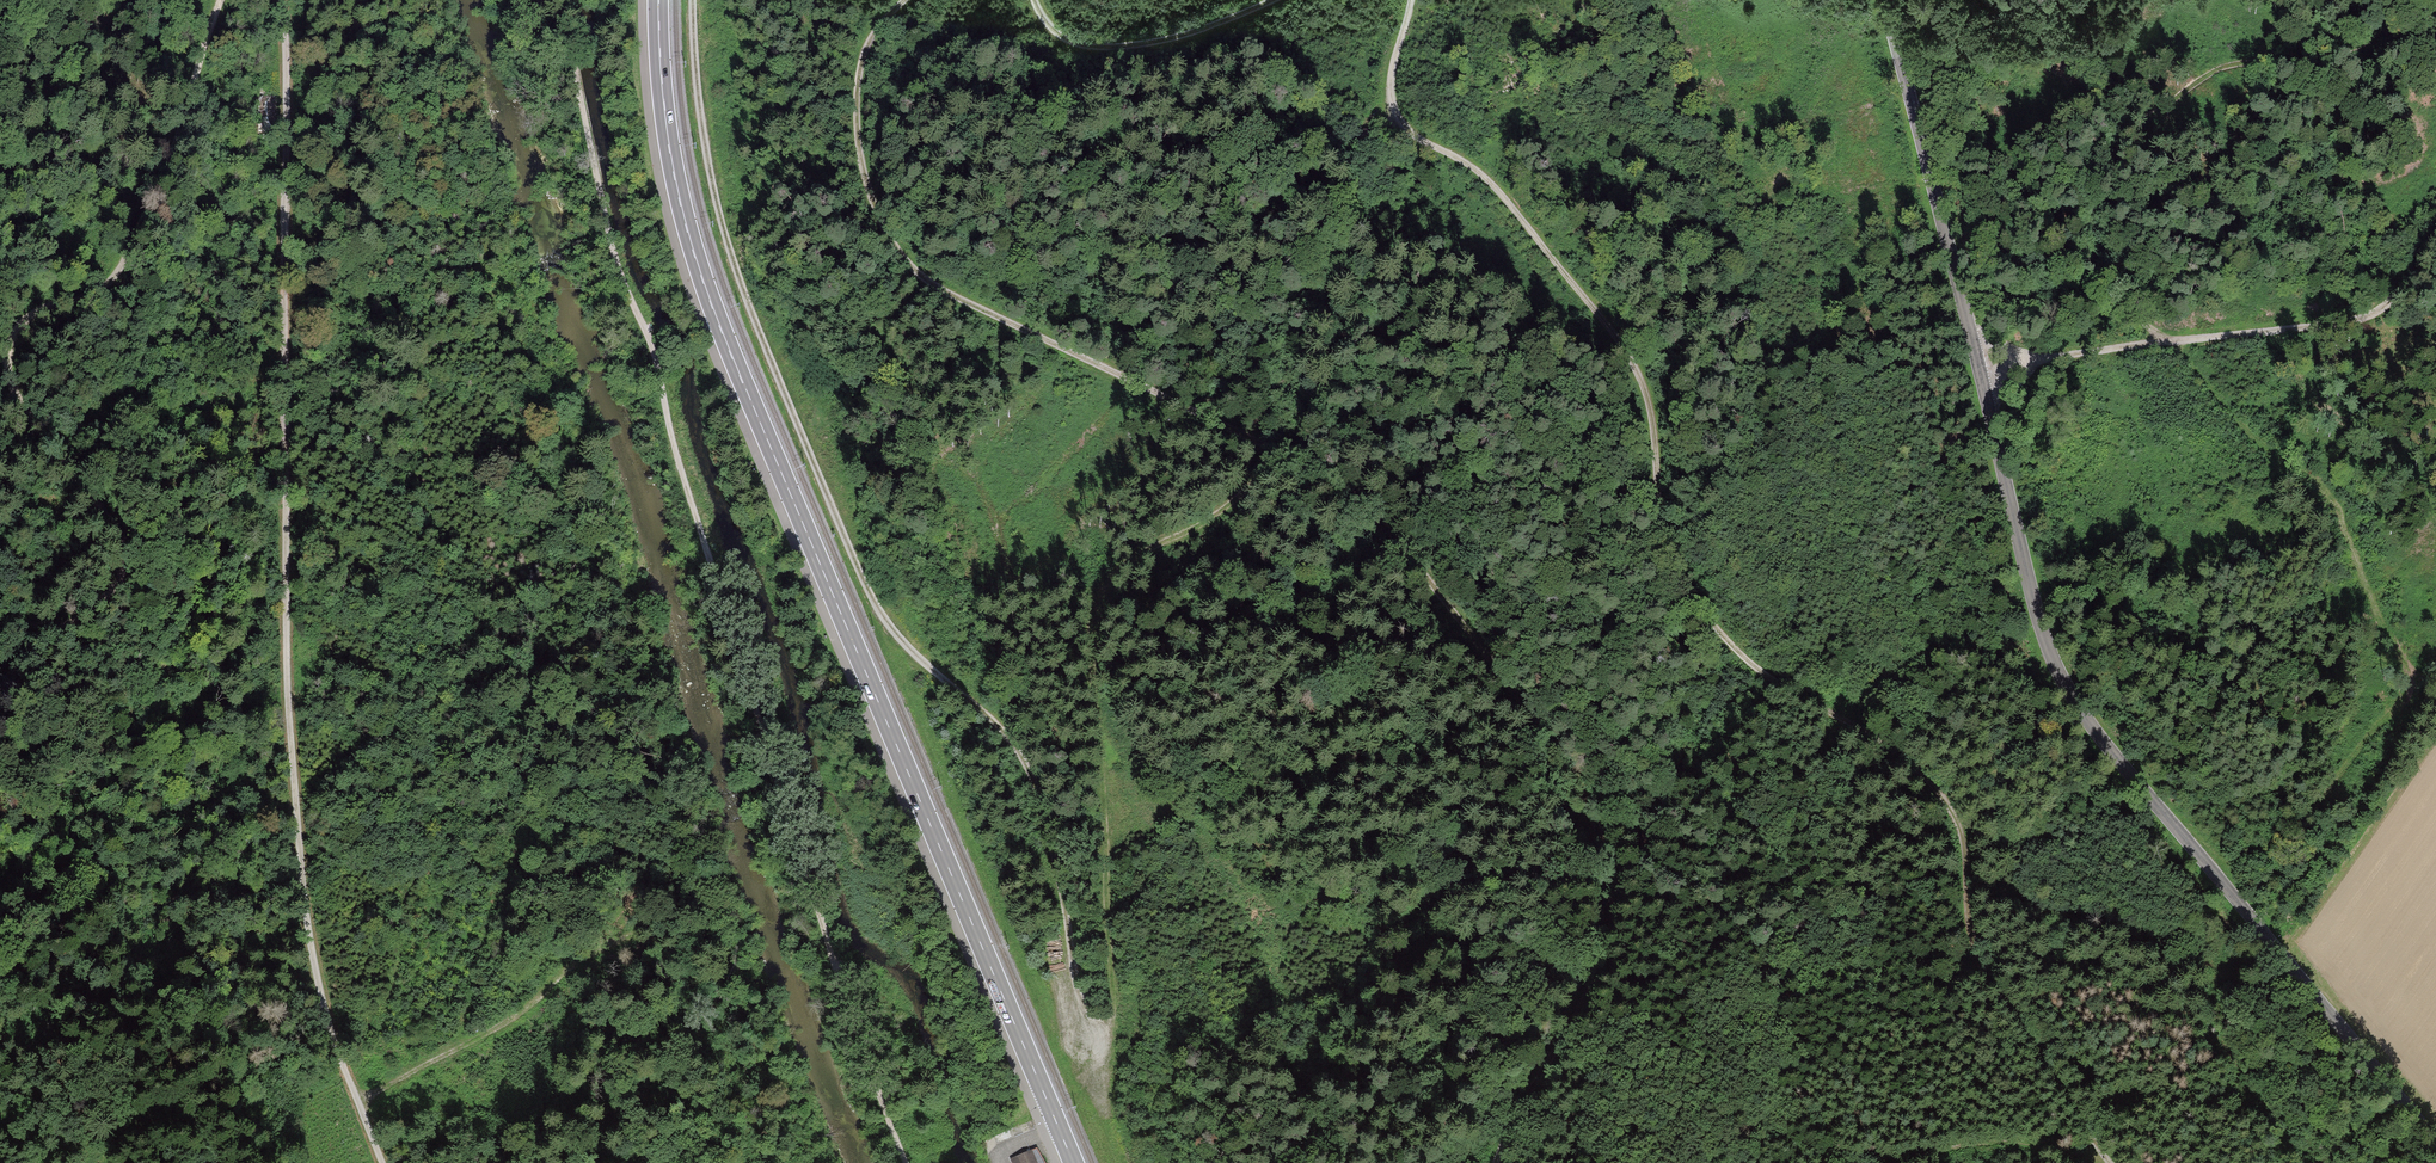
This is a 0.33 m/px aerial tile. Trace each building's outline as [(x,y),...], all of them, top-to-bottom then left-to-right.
[(1012,1159),(1014,1162),(1038,1162),(1032,1150),(1012,1159)]
